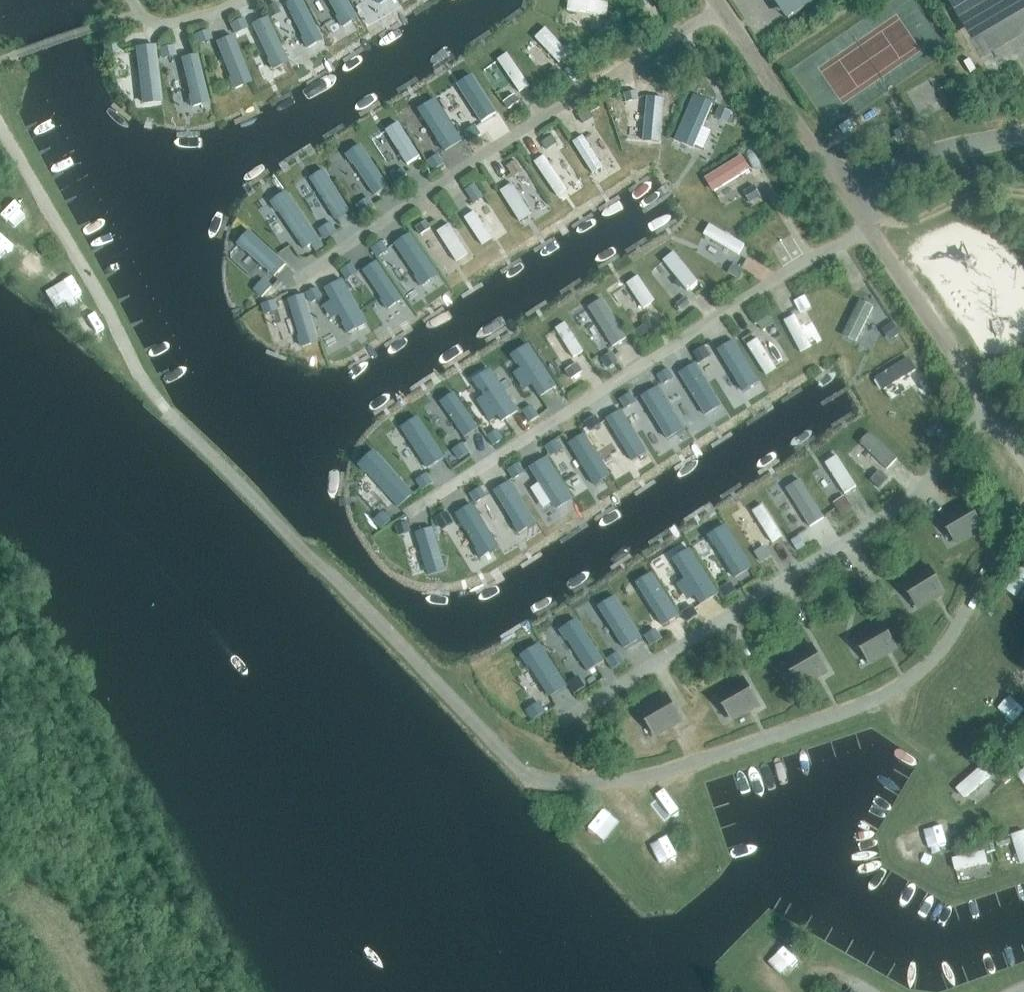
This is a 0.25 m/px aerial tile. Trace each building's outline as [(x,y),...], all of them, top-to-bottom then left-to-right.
[(362,19),(351,0),(329,0),(347,29),(362,19)] [(571,13),(611,17),(612,1),(600,0),(572,0),(571,13)] [(789,19),(817,0),(776,0),(789,19)] [(281,13),(275,3),(263,9),(269,19),(281,13)] [(243,18),(230,25),(234,35),(248,28),(243,18)] [(617,33),(618,23),(606,22),(605,32),(617,33)] [(537,39),(562,65),(573,54),(549,28),(537,39)] [(208,29),(194,35),(199,45),(213,39),(208,29)] [(236,91),(254,84),(235,36),(218,43),(236,91)] [(119,54),(118,43),(103,44),(104,56),(119,54)] [(162,60),(177,56),(174,44),(159,48),(162,60)] [(520,94),(532,87),(514,53),(502,59),(520,94)] [(207,57),(188,58),(190,108),(209,108),(207,57)] [(554,80),(563,72),(556,65),(547,72),(554,80)] [(476,77),(465,85),(485,113),(496,104),(476,77)] [(509,109),(520,101),(515,94),(504,102),(509,109)] [(707,129),(716,104),(697,96),(678,143),(707,154),(715,132),(707,129)] [(666,99),(651,102),(654,116),(668,113),(666,99)] [(422,109),(444,154),(464,145),(442,100),(422,109)] [(640,106),(628,109),(637,150),(649,147),(640,106)] [(721,107),(717,117),(729,122),(733,112),(721,107)] [(594,116),(589,108),(579,115),(584,123),(594,116)] [(402,123),(388,132),(408,167),(423,158),(402,123)] [(476,125),(465,132),(471,141),(481,134),(476,125)] [(600,131),(589,137),(605,166),(616,160),(600,131)] [(558,143),(554,135),(543,142),(548,150),(558,143)] [(586,136),(575,143),(595,175),(606,168),(586,136)] [(365,144),(350,154),(377,198),(392,189),(365,144)] [(439,155),(428,162),(434,171),(445,164),(439,155)] [(547,156),(537,163),(560,198),(571,191),(547,156)] [(745,157),(706,178),(715,194),(754,172),(745,157)] [(567,158),(556,164),(571,189),(582,183),(567,158)] [(523,171),(516,161),(507,167),(514,177),(523,171)] [(403,166),(390,175),(395,183),(408,174),(403,166)] [(339,221),(354,211),(328,170),(313,179),(339,221)] [(475,184),(465,190),(474,203),(484,197),(475,184)] [(503,192),(523,223),(535,215),(515,184),(503,192)] [(761,196),(754,186),(744,192),(751,203),(761,196)] [(272,225),(287,217),(306,255),(323,246),(295,191),(263,207),(272,225)] [(356,205),(363,215),(375,206),(368,197),(356,205)] [(478,212),(467,219),(486,247),(496,240),(478,212)] [(431,227),(427,221),(416,228),(420,234),(431,227)] [(434,231),(461,264),(474,254),(447,221),(434,231)] [(318,230),(324,239),(337,231),(331,222),(318,230)] [(742,256),(749,244),(712,225),(706,237),(742,256)] [(277,280),(291,266),(253,231),(240,245),(277,280)] [(0,235),(0,256),(3,260),(17,247),(3,232),(0,235)] [(414,234),(394,248),(422,291),(443,277),(414,234)] [(382,240),(371,248),(378,258),(389,250),(382,240)] [(679,252),(666,262),(690,294),(703,285),(679,252)] [(391,312),(407,301),(380,262),(364,272),(391,312)] [(340,271),(347,280),(358,273),(351,263),(340,271)] [(733,264),(728,273),(738,279),(744,269),(733,264)] [(73,277),(53,290),(64,307),(84,294),(73,277)] [(646,311),(659,303),(641,277),(629,286),(646,311)] [(253,290),(262,298),(272,286),(264,278),(253,290)] [(350,280),(324,290),(335,319),(342,316),(350,335),(369,328),(350,280)] [(306,293),(311,304),(323,297),(317,287),(306,293)] [(805,296),(794,302),(800,312),(810,307),(805,296)] [(686,297),(676,305),(681,311),(691,303),(686,297)] [(261,304),(264,315),(279,310),(276,299),(261,304)] [(589,309),(610,352),(629,343),(608,300),(589,309)] [(863,301),(846,336),(860,343),(877,307),(863,301)] [(636,331),(649,322),(644,315),(631,324),(636,331)] [(798,316),(787,322),(804,354),(815,348),(798,316)] [(595,346),(581,317),(571,322),(585,350),(595,346)] [(773,324),(769,317),(758,324),(763,331),(773,324)] [(900,332),(893,323),(885,329),(891,338),(900,332)] [(568,324),(558,330),(577,362),(588,355),(568,324)] [(761,340),(750,347),(769,377),(780,370),(761,340)] [(508,362),(536,404),(560,388),(532,346),(508,362)] [(699,362),(709,355),(704,346),(693,353),(699,362)] [(613,354),(602,361),(607,368),(617,361),(613,354)] [(878,377),(884,391),(920,374),(914,360),(878,377)] [(583,372),(577,363),(565,371),(571,380),(583,372)] [(673,377),(668,368),(657,375),(663,384),(673,377)] [(470,385),(496,429),(522,414),(496,370),(470,385)] [(932,386),(924,373),(916,378),(924,391),(932,386)] [(625,408),(635,401),(630,393),(619,399),(625,408)] [(467,440),(482,429),(457,394),(442,404),(467,440)] [(531,405),(523,411),(530,422),(538,416),(531,405)] [(601,424),(595,415),(585,422),(590,430),(601,424)] [(403,431),(433,471),(450,458),(420,418),(403,431)] [(487,436),(493,446),(504,439),(498,429),(487,436)] [(892,468),(899,461),(873,434),(866,441),(892,468)] [(596,488),(614,476),(587,435),(569,446),(596,488)] [(555,440),(545,447),(550,455),(561,449),(555,440)] [(463,442),(452,450),(458,459),(469,451),(463,442)] [(376,451),(361,466),(403,509),(418,494),(376,451)] [(836,504),(860,489),(839,455),(815,470),(836,504)] [(556,513),(576,502),(552,458),(531,470),(556,513)] [(508,470),(513,478),(524,472),(518,463),(508,470)] [(887,479),(880,472),(872,480),(879,487),(887,479)] [(415,480),(422,490),(433,483),(426,473),(415,480)] [(803,480),(788,490),(813,528),(827,518),(803,480)] [(502,513),(506,510),(524,536),(541,525),(513,482),(491,496),(502,513)] [(486,496),(480,487),(470,494),(475,502),(486,496)] [(842,514),(851,508),(845,499),(835,505),(842,514)] [(959,543),(957,544),(958,545),(984,529),(984,528),(982,529),(969,506),(970,505),(970,504),(938,523),(938,524),(945,520),(959,543)] [(484,560),(502,551),(476,505),(459,514),(484,560)] [(773,544),(784,539),(767,505),(756,511),(773,544)] [(383,511),(373,520),(381,529),(391,519),(383,511)] [(452,522),(446,512),(436,519),(442,528),(452,522)] [(410,532),(408,522),(396,525),(399,535),(410,532)] [(419,532),(429,577),(447,573),(438,528),(419,532)] [(798,551),(805,546),(799,536),(792,541),(798,551)] [(760,562),(771,555),(765,546),(754,553),(760,562)] [(1023,591),(1023,567),(1008,592),(1019,599),(1023,591)] [(920,609),(946,593),(945,592),(944,593),(930,570),(932,570),(931,569),(899,588),(900,589),(907,585),(920,607),(919,608),(920,609)] [(667,627),(683,617),(655,574),(639,585),(667,627)] [(736,592),(730,582),(719,589),(725,599),(736,592)] [(628,651),(646,640),(619,597),(601,608),(628,651)] [(687,622),(698,615),(692,606),(681,613),(687,622)] [(564,631),(592,674),(608,663),(580,620),(564,631)] [(884,624),(852,643),(852,644),(859,640),(872,663),(871,664),(871,665),(898,649),(898,648),(896,649),(883,626),(884,625),(884,624)] [(662,638),(656,629),(645,636),(651,645),(662,638)] [(551,700),(570,688),(542,645),(523,657),(551,700)] [(815,648),(814,647),(782,666),(783,667),(789,663),(803,686),(801,687),(802,688),(829,672),(828,671),(827,672),(813,649),(815,648)] [(623,661),(618,652),(607,659),(613,668),(623,661)] [(585,686),(579,677),(568,684),(574,693),(585,686)] [(746,681),(714,700),(715,701),(721,697),(735,720),(733,721),(734,722),(761,706),(760,705),(759,706),(745,683),(747,682),(746,681)] [(1012,691),(1001,702),(1023,723),(1023,702),(1012,691)] [(669,697),(637,716),(638,717),(644,713),(658,736),(656,737),(657,738),(684,722),(683,721),(682,722),(668,699),(670,698),(669,697)] [(540,702),(527,711),(533,719),(546,711),(540,702)] [(1011,723),(1004,732),(1010,738),(1018,729),(1011,723)] [(996,774),(1005,785),(1012,778),(1004,768),(996,774)] [(584,829),(594,848),(616,836),(606,817),(584,829)] [(913,857),(955,839),(947,821),(905,839),(913,857)] [(1023,867),(1023,866),(1023,831),(1014,834),(1023,867)] [(1008,834),(995,838),(998,848),(1011,844),(1008,834)] [(655,846),(662,864),(680,857),(672,839),(655,846)] [(995,851),(993,840),(984,842),(987,853),(995,851)] [(989,854),(956,858),(958,870),(990,866),(989,854)]
